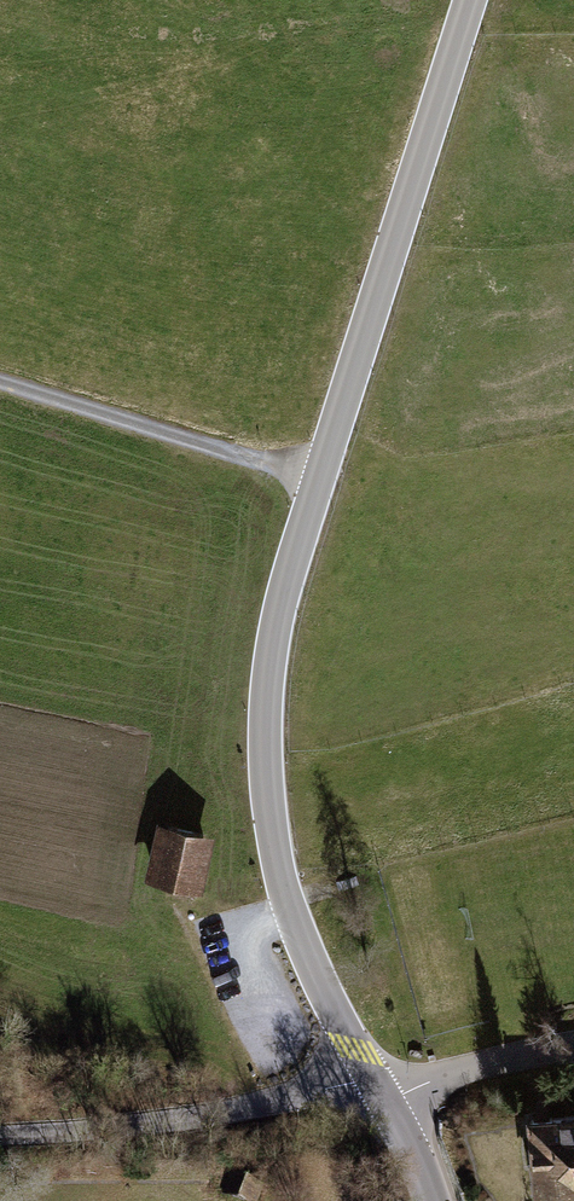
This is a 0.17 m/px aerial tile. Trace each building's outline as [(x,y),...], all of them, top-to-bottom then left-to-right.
[(216,835),(158,822),(145,879),(203,892),(216,835)] [(529,1118),(537,1198),(573,1194),(573,1113),(529,1118)] [(221,1194),(238,1200),(256,1200),(262,1185),(231,1172),(221,1194)]
